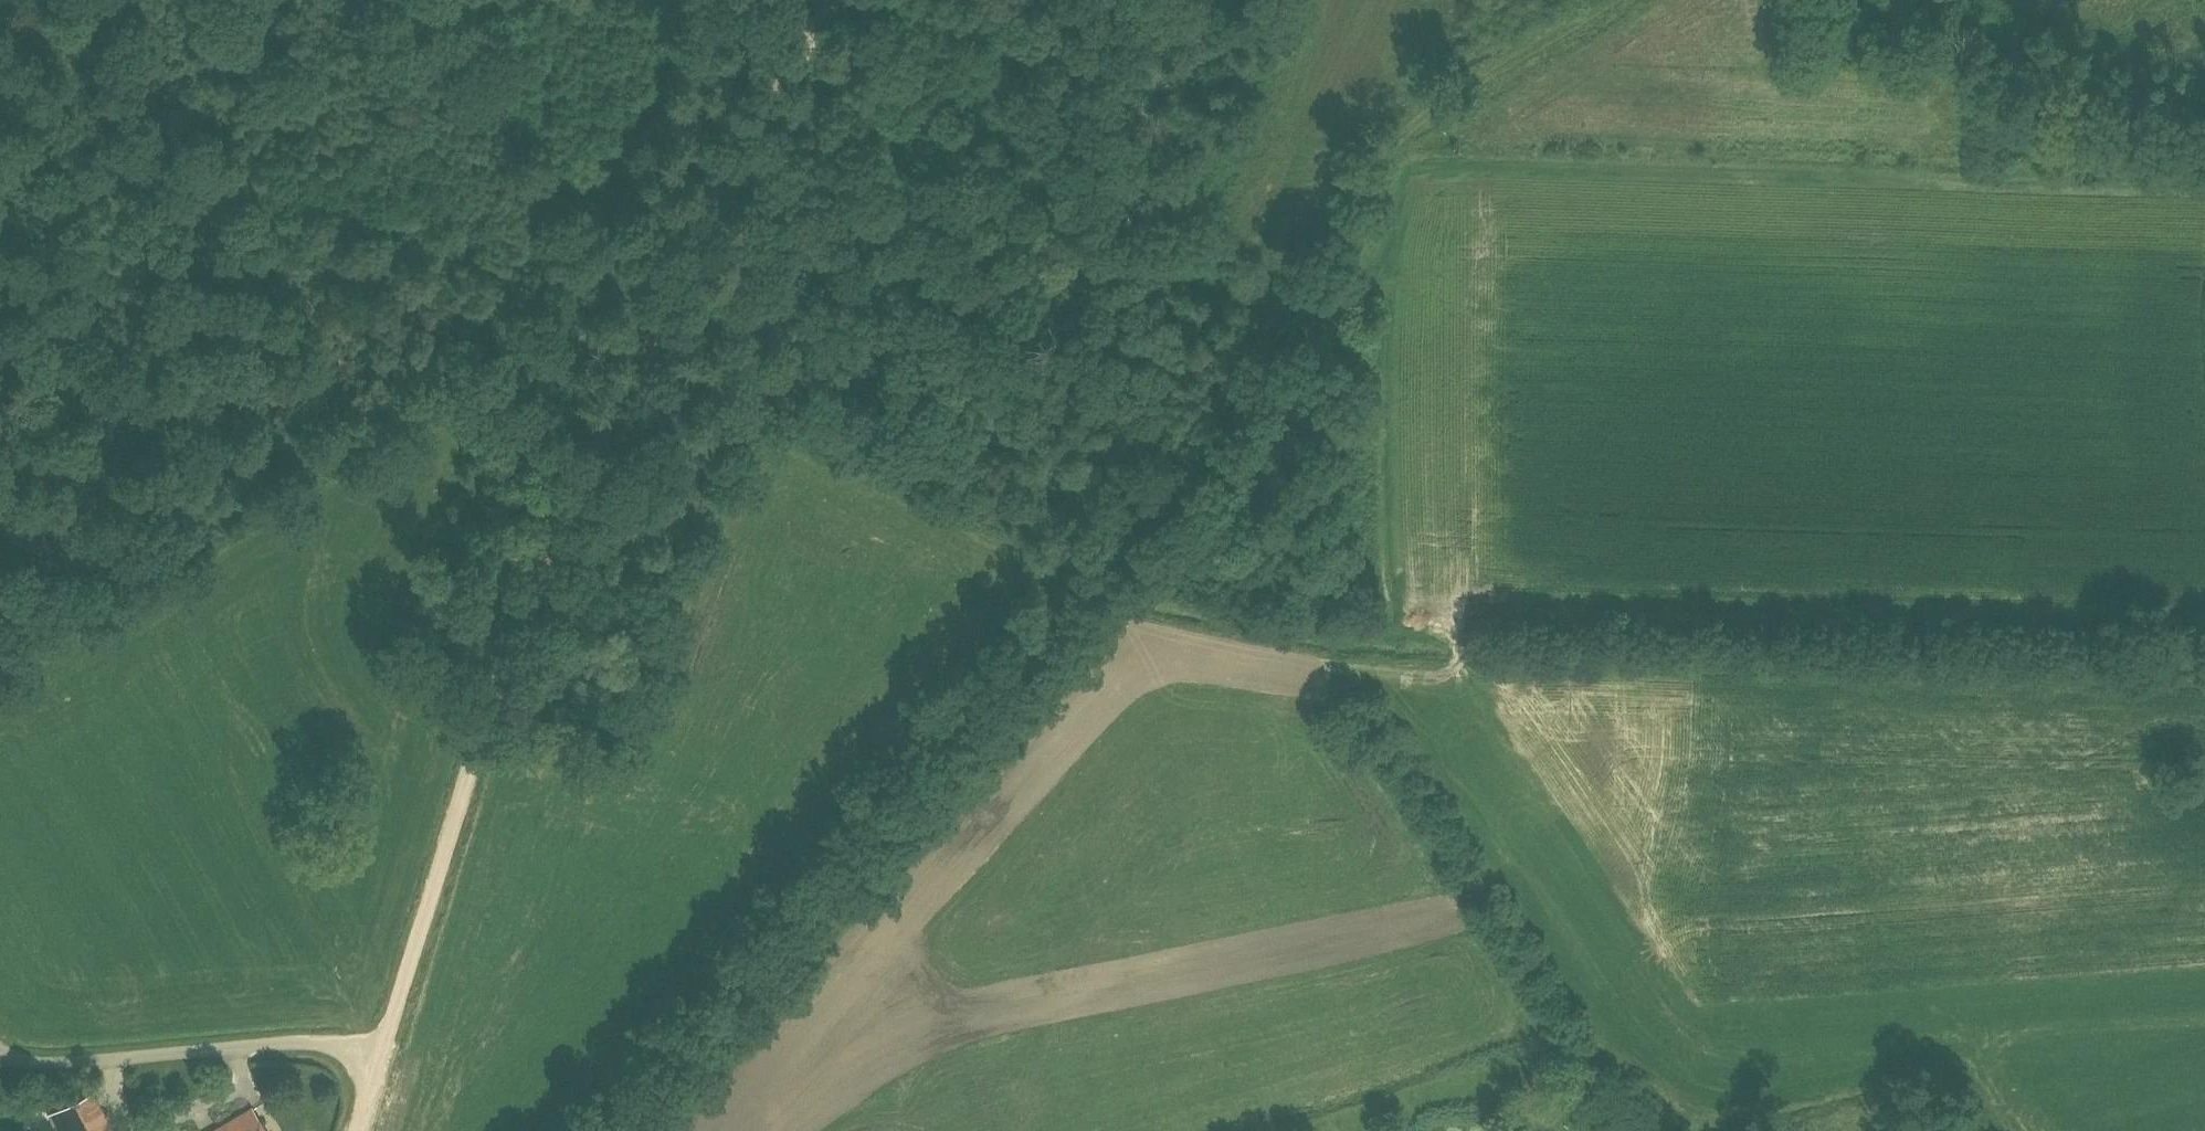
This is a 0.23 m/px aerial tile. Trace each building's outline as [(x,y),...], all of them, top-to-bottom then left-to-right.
[(112,1130),(92,1092),(48,1115),(56,1130),(110,1130),(112,1130)] [(253,1109),(215,1130),(266,1130),(253,1109)]
